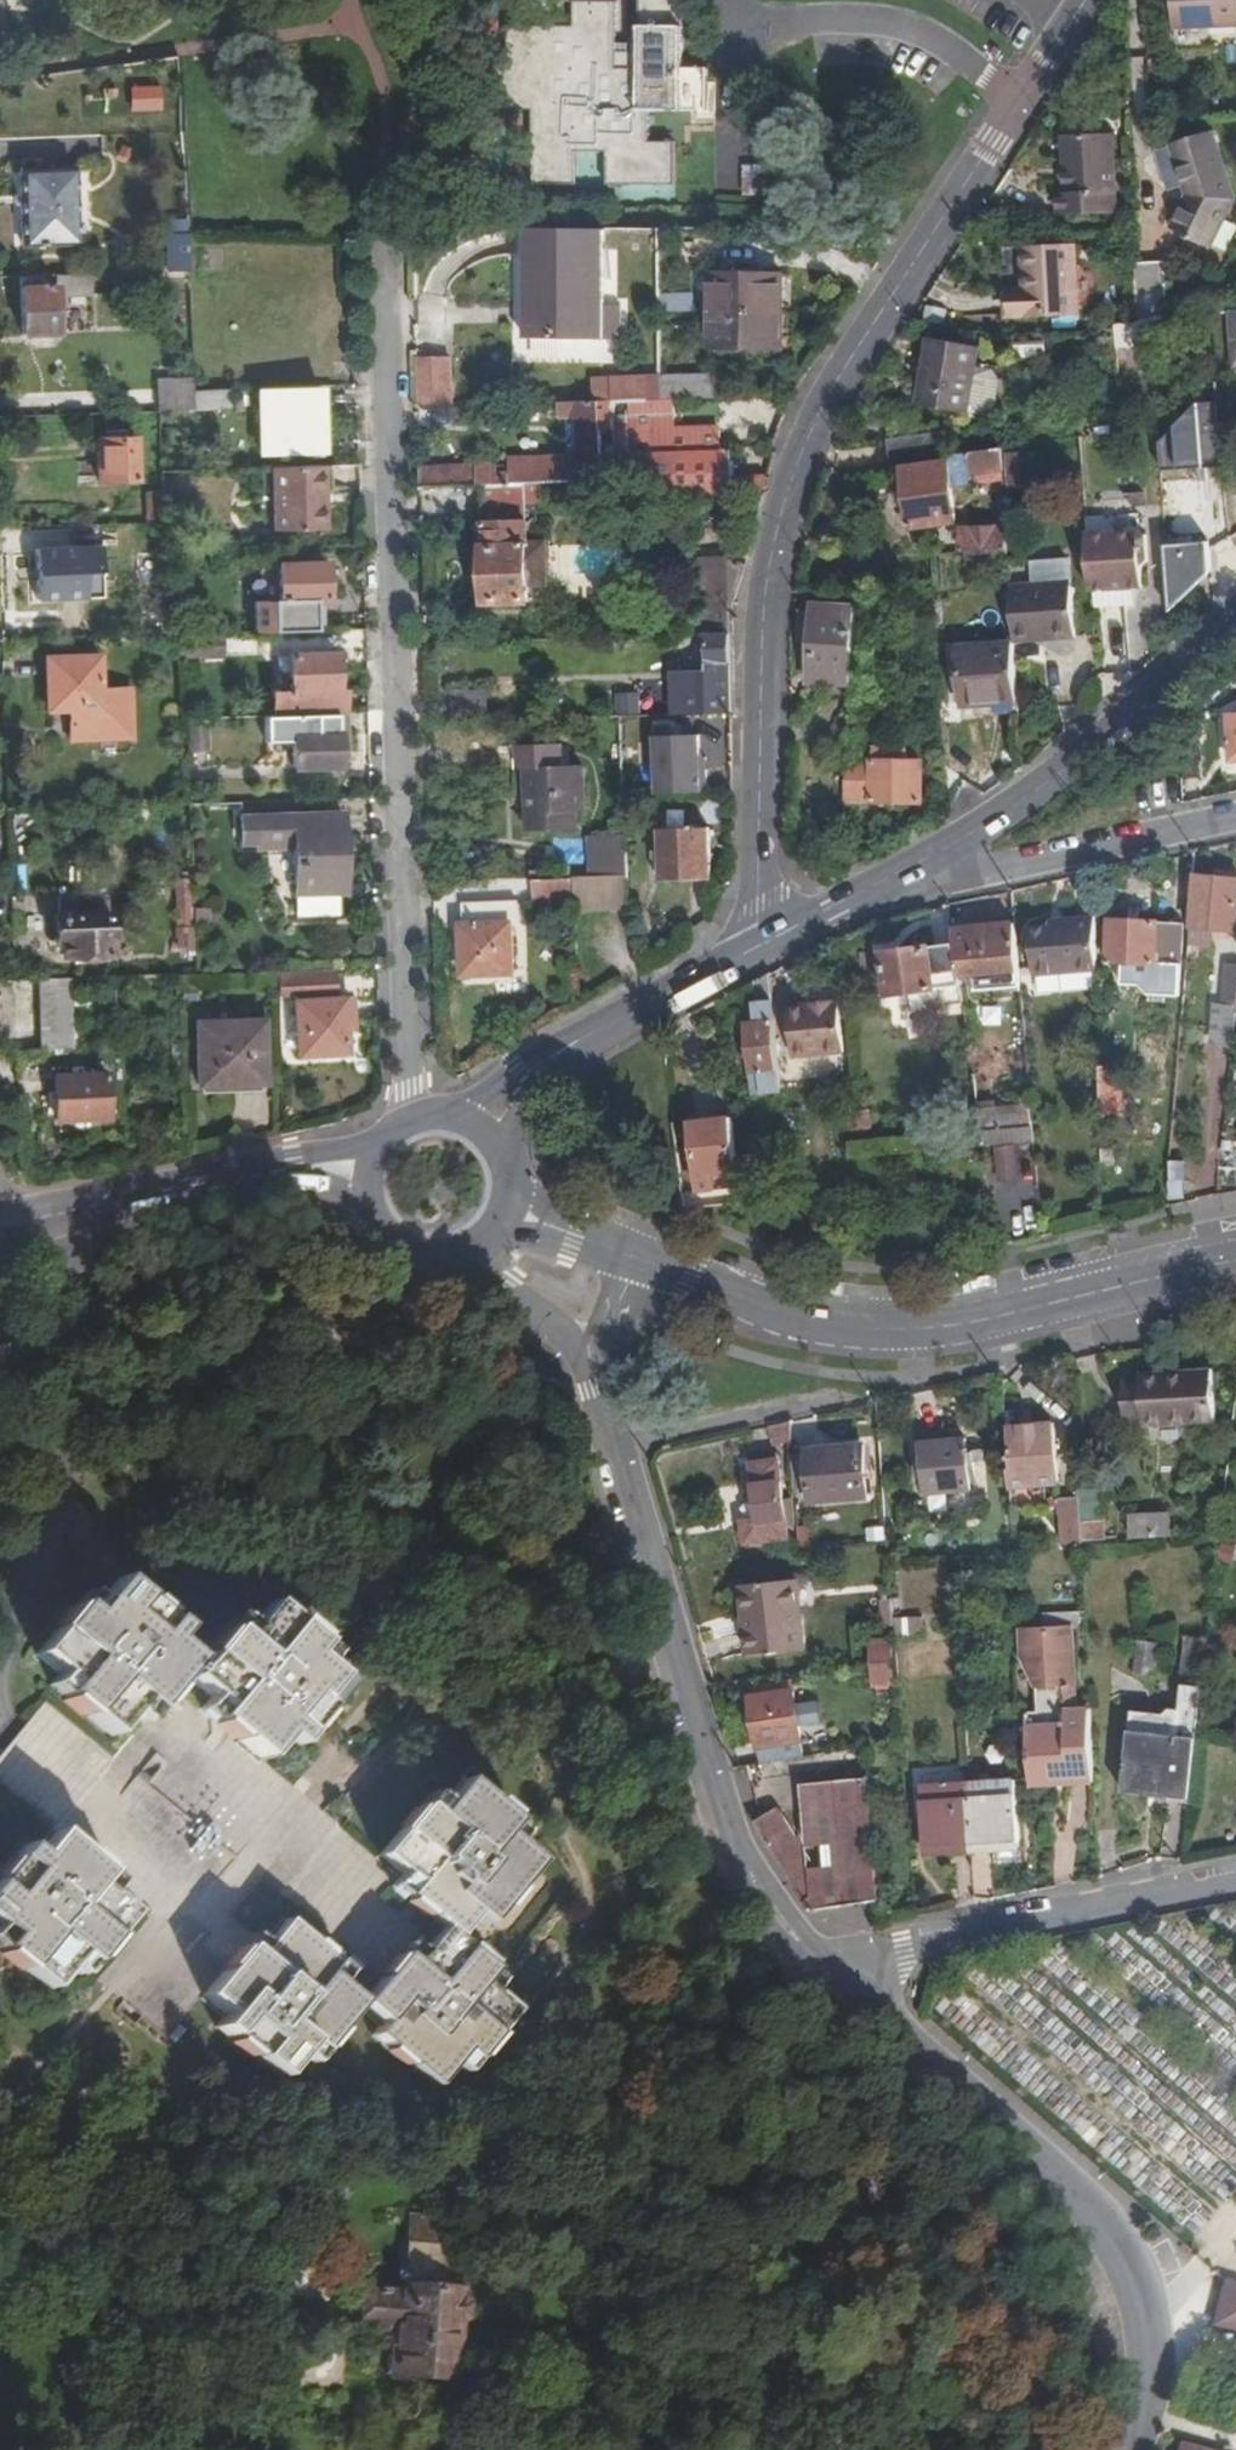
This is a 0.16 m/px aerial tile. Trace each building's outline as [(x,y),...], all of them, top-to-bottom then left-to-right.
[(639,41),(617,40),(618,0),(572,0),(572,18),(505,17),(504,61),(487,60),(486,103),(530,105),(529,178),(570,179),(570,147),(602,148),(601,180),(656,181),(670,182),(670,136),(655,135),(646,135),(646,107),(655,107),(695,108),(695,115),(710,116),(710,108),(704,107),(704,63),(679,62),(680,0),(639,0),(639,41)] [(1188,25),(1235,25),(1235,0),(1174,0),(1175,25),(1188,25)] [(160,122),(155,69),(103,75),(109,126),(160,122)] [(1170,226),(1191,237),(1208,246),(1232,199),(1213,130),(1190,136),(1172,141),(1187,192),(1170,226)] [(1064,132),(1066,191),(1056,192),(1057,212),(1115,210),(1112,131),(1064,132)] [(20,247),(78,245),(76,167),(19,170),(20,247)] [(609,308),(606,236),(570,234),(570,257),(565,256),(566,306),(557,306),(557,335),(610,336),(609,308)] [(169,235),(170,274),(189,274),(188,235),(169,235)] [(606,236),(609,308),(626,307),(623,236),(606,236)] [(1010,319),(1077,317),(1076,246),(1022,248),(1023,290),(1008,290),(1010,319)] [(1133,320),(1146,319),(1163,318),(1162,259),(1145,260),(1132,261),(1133,320)] [(709,311),(777,310),(779,275),(710,274),(709,311)] [(88,293),(88,275),(53,276),(53,286),(20,287),(21,333),(55,332),(54,294),(88,293)] [(777,310),(709,311),(708,346),(776,347),(777,310)] [(316,387),(330,386),(328,314),(285,315),(288,389),(316,387)] [(964,413),(965,411),(982,415),(994,407),(1000,380),(993,368),(975,364),(979,348),(933,336),(915,401),(964,413)] [(416,405),(455,405),(454,356),(416,357),(416,405)] [(668,401),(732,400),(733,376),(667,377),(668,401)] [(614,403),(650,402),(649,381),(613,381),(614,403)] [(156,414),(158,414),(193,414),(192,395),(192,384),(156,385),(156,414)] [(313,429),(317,428),(316,387),(288,389),(260,391),(262,452),(308,450),(314,450),(313,429)] [(194,390),(194,409),(228,408),(227,389),(194,390)] [(1163,468),(1222,467),(1221,391),(1178,392),(1178,429),(1162,429),(1163,468)] [(772,414),(771,399),(732,400),(668,401),(650,402),(614,403),(616,457),(722,454),(721,433),(676,433),(676,417),(772,414)] [(612,481),(618,481),(616,457),(614,403),(561,404),(561,418),(581,418),(581,457),(517,458),(517,483),(528,483),(612,481)] [(314,450),(308,450),(308,455),(324,455),(323,428),(317,428),(313,429),(314,450)] [(942,432),(883,439),(888,475),(899,474),(907,530),(953,524),(942,432)] [(97,482),(133,482),(132,441),(96,441),(97,482)] [(1001,480),(999,449),(965,454),(969,484),(1001,480)] [(734,454),(722,454),(616,457),(618,481),(637,481),(638,500),(734,497),(734,482),(734,454)] [(321,464),(269,466),(272,517),(273,529),(323,528),(321,464)] [(420,468),(421,485),(484,483),(498,483),(498,466),(420,468)] [(734,497),(754,497),(759,482),(734,482),(734,497)] [(530,602),(528,483),(517,483),(498,483),(484,483),(487,602),(530,602)] [(961,553),(1005,550),(1004,528),(960,530),(961,553)] [(27,614),(66,614),(63,543),(24,543),(27,614)] [(1169,545),(1171,606),(1194,605),(1193,584),(1215,583),(1214,543),(1169,545)] [(710,590),(710,636),(733,635),(733,604),(737,589),(739,565),(723,559),(701,559),(700,589),(710,590)] [(276,565),(277,600),(290,600),(290,618),(323,617),(322,599),(325,599),(324,564),(276,565)] [(1139,569),(1087,572),(1090,624),(1133,621),(1143,620),(1142,601),(1150,595),(1149,574),(1139,569)] [(1047,587),(1008,589),(1011,644),(1073,640),(1070,591),(1048,592),(1047,587)] [(813,681),(850,684),(854,607),(816,605),(813,681)] [(190,634),(191,662),(209,662),(209,633),(190,634)] [(706,636),(707,717),(731,717),(734,717),(733,635),(710,636),(706,636)] [(959,707),(1014,704),(1011,645),(955,648),(959,707)] [(337,714),(344,714),(343,690),(335,690),(334,653),(277,656),(277,670),(280,670),(280,673),(287,673),(287,691),(272,691),(273,715),(337,714)] [(100,694),(98,656),(46,658),(48,711),(73,710),(74,741),(135,740),(135,693),(100,694)] [(595,688),(595,720),(650,718),(650,686),(595,688)] [(337,714),(273,715),(264,715),(264,739),(292,739),(292,766),(337,765),(337,714)] [(655,725),(658,796),(708,794),(706,723),(655,725)] [(1180,738),(1182,777),(1201,776),(1199,737),(1180,738)] [(871,761),(846,760),(844,803),(920,802),(920,762),(907,762),(908,750),(872,750),(871,761)] [(580,832),(580,812),(588,812),(587,770),(537,772),(537,811),(531,811),(531,833),(580,832)] [(340,857),(350,857),(349,818),(246,818),(246,847),(296,846),(298,918),(341,917),(341,896),(340,857)] [(660,830),(660,880),(708,878),(708,829),(660,830)] [(591,877),(628,875),(627,839),(590,841),(591,877)] [(351,895),(350,857),(340,857),(341,896),(351,895)] [(575,911),(630,907),(628,875),(591,877),(575,877),(575,891),(575,911)] [(575,877),(557,878),(557,891),(575,891),(575,877)] [(174,945),(190,945),(188,880),(173,880),(174,945)] [(1193,932),(1235,935),(1235,884),(1197,880),(1193,932)] [(90,893),(58,894),(58,913),(55,913),(56,938),(62,938),(63,954),(112,952),(111,911),(91,911),(90,893)] [(192,909),(193,929),(207,929),(206,908),(192,909)] [(1039,970),(1101,965),(1101,911),(1071,913),(1071,920),(1035,923),(1039,970)] [(977,930),(954,933),(956,945),(960,981),(976,980),(978,993),(1024,987),(1019,924),(996,927),(997,934),(977,936),(977,930)] [(1112,965),(1183,971),(1187,930),(1116,924),(1112,965)] [(514,975),(513,925),(464,925),(465,976),(514,975)] [(893,1002),(961,990),(960,981),(956,945),(886,959),(893,1002)] [(1235,1046),(1235,1042),(1235,967),(1230,966),(1226,1007),(1217,1006),(1213,1043),(1235,1046)] [(277,971),(277,987),(295,987),(296,1054),(345,1053),(345,1022),(350,1022),(350,1000),(336,999),(335,970),(277,971)] [(37,978),(39,1049),(70,1047),(68,977),(37,978)] [(763,1098),(784,1097),(774,977),(756,985),(761,1029),(746,1030),(751,1076),(761,1075),(763,1098)] [(797,1062),(847,1056),(841,1005),(791,1011),(797,1062)] [(204,1084),(258,1082),(261,1082),(261,1021),(198,1023),(198,1085),(204,1084)] [(1103,1073),(1103,1120),(1117,1120),(1117,1097),(1124,1096),(1125,1081),(1117,1081),(1117,1073),(1103,1073)] [(55,1076),(56,1121),(107,1118),(105,1074),(55,1076)] [(259,1094),(258,1082),(204,1084),(204,1095),(259,1094)] [(998,1115),(978,1118),(982,1147),(1037,1141),(1034,1109),(1025,1110),(1026,1126),(1000,1129),(998,1115)] [(700,1178),(739,1174),(734,1124),(695,1128),(700,1178)] [(999,1179),(1031,1177),(1029,1146),(997,1148),(999,1179)] [(1144,1384),(1146,1423),(1147,1431),(1218,1427),(1215,1373),(1212,1373),(1158,1376),(1143,1377),(1144,1384)] [(1146,1423),(1144,1384),(1127,1386),(1129,1424),(1146,1423)] [(787,1422),(769,1427),(775,1446),(793,1441),(787,1422)] [(1011,1473),(1012,1492),(1062,1489),(1058,1429),(1012,1433),(1016,1473),(1011,1473)] [(923,1449),(924,1471),(914,1472),(915,1485),(925,1485),(927,1498),(970,1496),(968,1446),(923,1449)] [(811,1459),(818,1509),(872,1503),(866,1453),(811,1459)] [(756,1475),(752,1475),(761,1529),(745,1532),(749,1555),(792,1548),(779,1466),(756,1470),(756,1475)] [(1105,1493),(1082,1494),(1083,1525),(1106,1524),(1105,1493)] [(1064,1540),(1084,1539),(1083,1525),(1082,1494),(1062,1495),(1064,1540)] [(1130,1516),(1130,1542),(1172,1541),(1170,1515),(1130,1516)] [(1106,1524),(1083,1525),(1084,1539),(1084,1544),(1107,1543),(1106,1524)] [(885,1545),(884,1533),(865,1535),(866,1547),(885,1545)] [(141,1724),(191,1663),(165,1641),(176,1628),(114,1578),(94,1602),(83,1593),(33,1654),(56,1673),(46,1685),(107,1735),(126,1712),(141,1724)] [(746,1592),(753,1660),(808,1653),(801,1585),(746,1592)] [(895,1628),(893,1601),(883,1602),(885,1629),(895,1628)] [(183,1680),(208,1699),(199,1710),(262,1761),(280,1740),(293,1749),(344,1687),(324,1669),(334,1658),(266,1602),(237,1639),(225,1630),(183,1680)] [(1096,1785),(1092,1712),(1076,1712),(1072,1631),(1022,1634),(1024,1661),(1029,1661),(1037,1693),(1038,1714),(1028,1714),(1029,1725),(1034,1784),(1072,1782),(1072,1786),(1096,1785)] [(1157,1674),(1158,1643),(1138,1641),(1136,1672),(1157,1674)] [(876,1691),(895,1688),(891,1646),(872,1648),(876,1691)] [(754,1691),(764,1766),(836,1756),(834,1741),(804,1745),(796,1685),(754,1691)] [(1126,1797),(1193,1805),(1201,1738),(1206,1693),(1186,1691),(1182,1721),(1135,1717),(1126,1797)] [(0,1759),(0,1777),(66,1824),(85,1796),(89,1798),(118,1757),(41,1702),(0,1759)] [(417,1867),(407,1879),(463,1925),(477,1906),(494,1920),(549,1850),(522,1830),(530,1820),(466,1770),(446,1796),(435,1787),(389,1845),(417,1867)] [(1019,1792),(969,1795),(969,1801),(974,1856),(1023,1853),(1019,1792)] [(974,1856),(969,1801),(927,1804),(932,1866),(974,1863),(974,1856)] [(777,1814),(756,1826),(812,1915),(832,1938),(883,1929),(883,1926),(874,1810),(830,1814),(836,1889),(827,1894),(777,1814)] [(55,1832),(38,1853),(27,1844),(0,1875),(0,1949),(46,1988),(66,1964),(78,1975),(129,1914),(107,1895),(117,1883),(55,1832)] [(1024,1859),(1023,1853),(974,1856),(974,1863),(1024,1859)] [(318,2055),(374,1993),(346,1970),(356,1959),(294,1908),(274,1933),(263,1924),(213,1985),(236,2005),(225,2018),(287,2068),(306,2045),(318,2055)] [(449,1920),(414,1968),(403,1959),(374,1993),(388,2009),(377,2024),(442,2074),(462,2048),(473,2057),(518,2000),(495,1982),(508,1966),(449,1920)] [(435,2289),(440,2230),(398,2227),(393,2291),(353,2290),(350,2326),(384,2328),(383,2350),(381,2350),(380,2364),(380,2366),(447,2370),(447,2368),(449,2321),(457,2316),(457,2302),(451,2297),(451,2289),(435,2289)] [(1235,2333),(1235,2289),(1225,2286),(1214,2327),(1235,2333)]
